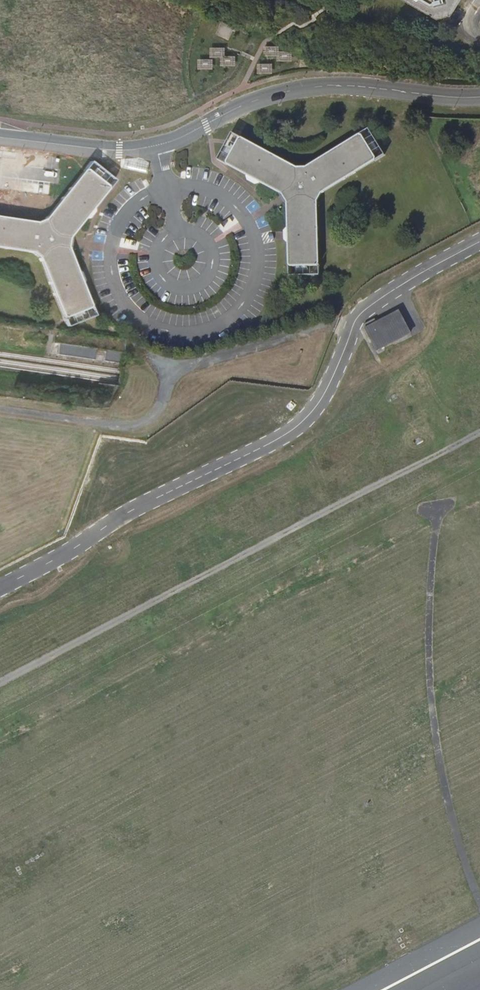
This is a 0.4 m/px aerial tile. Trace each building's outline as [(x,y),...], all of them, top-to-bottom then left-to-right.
[(437,20),(451,16),(460,0),(402,0),(437,20)] [(291,267),(292,266),(316,265),(317,266),(319,264),(318,263),(317,242),(319,242),(319,239),(317,239),(317,230),(318,230),(318,227),(317,227),(316,206),(318,205),(317,202),(316,201),(321,193),(322,193),(324,192),(325,190),(343,179),(343,180),(346,179),(345,178),(353,173),(354,174),(356,172),(355,171),(373,160),(375,161),(376,158),(374,158),(361,137),(362,135),(359,134),(359,136),(341,147),(340,146),(337,148),(338,149),(330,154),(330,153),(327,154),(328,155),(310,166),(308,166),(306,167),(306,169),(296,169),(296,168),(294,166),(292,167),(273,157),(274,156),(272,154),(271,156),(263,151),(264,150),(261,149),(260,150),(242,140),(241,138),(239,139),(239,140),(227,162),(226,162),(227,165),(229,164),(247,174),(246,176),(249,177),(250,176),(258,180),(257,182),(260,183),(260,181),(279,191),(279,193),(282,195),(283,194),(285,198),(288,202),(287,203),(287,205),(288,207),(289,228),(287,228),(287,231),(289,231),(289,240),(288,240),(288,243),(289,243),(290,264),(288,265),(291,267)] [(83,172),(70,189),(69,188),(67,190),(68,191),(63,198),(62,197),(60,199),(61,200),(48,217),(46,217),(44,219),(45,221),(36,224),(35,223),(33,222),(31,223),(10,220),(10,219),(7,218),(7,220),(0,219),(0,247),(3,248),(3,249),(6,249),(6,248),(27,251),(28,253),(31,253),(32,252),(39,258),(38,259),(39,261),(41,262),(49,282),(47,282),(48,285),(50,285),(53,293),(52,294),(53,296),(54,296),(62,315),(61,317),(64,318),(64,317),(87,308),(89,308),(90,306),(88,305),(80,285),(81,285),(80,282),(79,283),(76,274),(77,274),(76,271),(75,272),(67,252),(68,250),(67,248),(65,247),(66,243),(67,238),(68,238),(70,236),(70,234),(83,218),(84,219),(86,216),(85,215),(90,208),(91,209),(93,207),(92,206),(105,189),(107,189),(107,186),(105,187),(86,171),(86,170),(83,170),(83,172)] [(399,311),(366,328),(377,350),(410,333),(399,311)] [(97,350),(61,345),(59,355),(96,360),(97,350)] [(123,353),(106,351),(105,361),(122,364),(123,353)]
